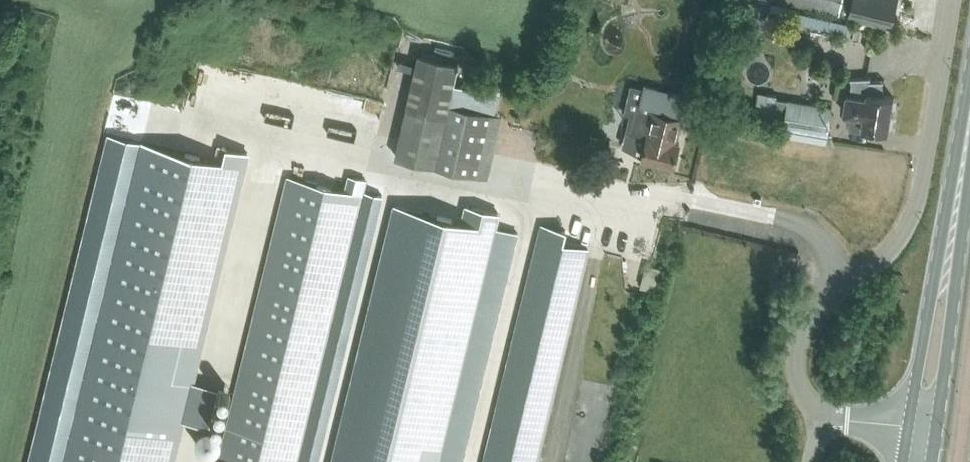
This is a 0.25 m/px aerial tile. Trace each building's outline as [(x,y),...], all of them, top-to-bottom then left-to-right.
[(891,25),(897,0),(785,0),(891,25)] [(397,155),(479,174),(493,112),(449,102),(458,63),(420,54),(397,155)] [(871,75),(849,77),(849,78),(852,78),(852,84),(850,93),(846,93),(843,112),(847,112),(846,123),(850,128),(862,131),(863,126),(888,130),(893,95),(880,93),(881,91),(880,80),(885,80),(885,78),(870,79),(870,77),(871,77),(871,75)] [(683,97),(644,87),(630,143),(646,147),(643,158),(674,166),(680,142),(676,141),(682,117),(678,116),(683,97)] [(774,118),(773,121),(783,123),(782,127),(828,135),(833,106),(787,98),(777,96),(774,118)] [(143,122),(140,135),(156,138),(159,126),(143,122)] [(222,459),(176,448),(248,152),(221,145),(217,159),(143,141),(65,461),(233,461),(222,459)] [(222,459),(233,461),(296,461),(358,211),(361,199),(362,194),(290,177),(222,459)] [(498,212),(467,204),(463,220),(396,203),(333,461),(438,461),(498,212)] [(486,461),(535,461),(587,249),(566,243),(569,229),(544,223),(541,237),(486,461)] [(641,289),(658,291),(661,264),(644,262),(641,289)]
